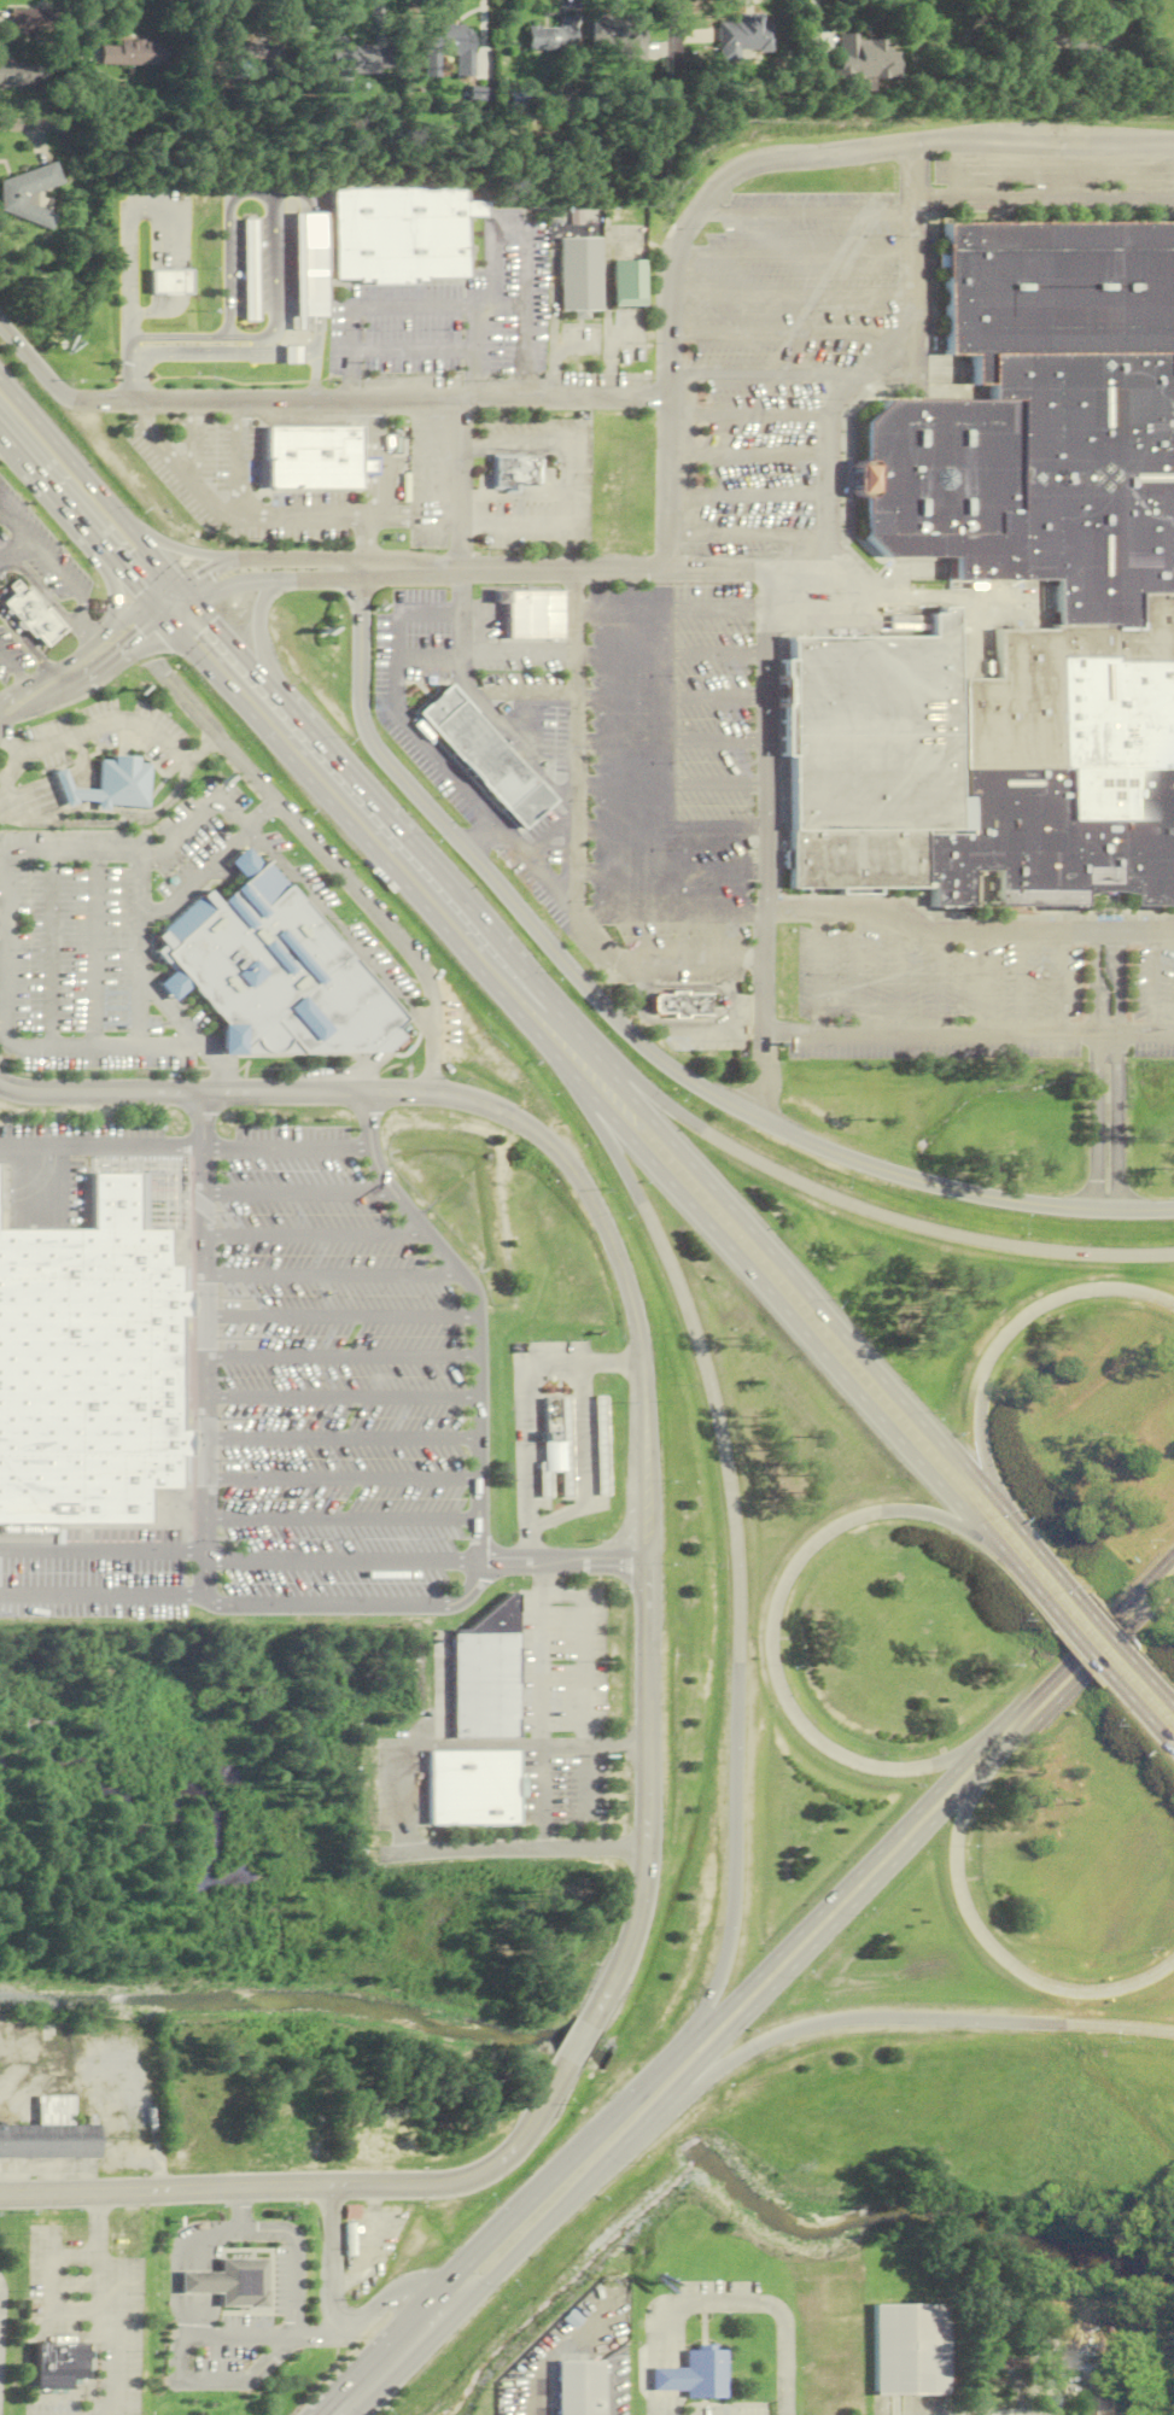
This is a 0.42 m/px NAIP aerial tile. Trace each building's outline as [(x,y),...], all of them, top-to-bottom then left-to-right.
[(9,34),(70,34),(70,9),(9,9),(9,34)] [(716,63),(738,63),(738,51),(769,51),(770,17),(716,17),(716,63)] [(620,61),(643,61),(643,18),(599,18),(599,53),(620,53),(620,61)] [(557,28),(526,28),(526,51),(574,51),(574,20),(557,20),(557,28)] [(455,76),(473,76),(472,26),(424,26),(424,56),(455,56),(455,76)] [(887,40),(858,40),(858,34),(836,34),(836,84),(852,84),(852,78),(898,78),(897,51),(887,51),(887,40)] [(267,76),(267,41),(231,41),(231,76),(267,76)] [(330,41),(330,73),(396,74),(396,42),(330,41)] [(1077,42),(1077,59),(1096,59),(1097,43),(1077,42)] [(101,66),(169,66),(169,43),(101,43),(101,66)] [(0,63),(0,88),(46,88),(46,63),(0,63)] [(5,215),(51,230),(56,214),(25,204),(27,195),(62,186),(56,164),(0,179),(0,197),(5,215)] [(332,279),(331,187),(465,185),(466,203),(484,201),(484,216),(466,216),(467,276),(332,279)] [(296,329),(303,329),(303,317),(319,316),(327,316),(325,212),(317,214),(294,214),(296,329)] [(244,220),(258,220),(259,321),(246,322),(244,220)] [(793,637),(794,660),(785,660),(785,754),(794,754),(794,887),(934,887),(934,906),(973,907),(973,869),(999,869),(999,905),(1086,905),(1086,894),(1097,891),(1106,889),(1120,891),(1134,893),(1134,904),(1173,903),(1173,222),(950,222),(950,355),(977,355),(977,384),(995,384),(995,400),(893,400),(870,422),(870,461),(860,466),(860,493),(869,501),(869,536),(892,557),(959,557),(959,580),(1059,580),(1059,626),(1057,626),(1057,630),(999,630),(999,679),(959,679),(959,607),(944,607),(944,613),(934,614),(934,637),(793,637)] [(560,238),(600,238),(602,310),(561,310),(560,238)] [(613,261),(646,259),(647,305),(614,305),(613,261)] [(151,270),(152,294),(175,294),(191,293),(191,269),(175,269),(151,270)] [(271,426),(271,489),(364,489),(364,472),(364,460),(364,426),(271,426)] [(542,483),(542,458),(537,458),(537,456),(496,456),(496,486),(509,486),(509,491),(520,491),(520,485),(538,485),(538,483),(542,483)] [(364,460),(378,460),(378,472),(364,472),(364,460)] [(46,647),(68,628),(47,606),(42,610),(36,603),(39,601),(19,579),(10,586),(16,593),(4,604),(30,635),(33,632),(46,647)] [(522,829),(555,800),(450,683),(417,712),(522,829)] [(150,765),(138,764),(138,758),(113,756),(113,761),(100,761),(99,791),(71,789),(76,801),(98,802),(97,805),(147,808),(150,765)] [(71,789),(64,768),(53,773),(66,807),(76,803),(76,801),(71,789)] [(244,881),(228,862),(245,847),(262,866),(244,881)] [(389,1053),(404,1039),(396,1028),(407,1019),(267,861),(262,866),(244,881),(218,904),(206,889),(156,937),(162,946),(153,952),(171,972),(176,969),(191,986),(223,1022),(245,1047),(245,1054),(389,1053)] [(171,972),(157,984),(173,1002),(191,986),(176,969),(171,972)] [(713,994),(655,994),(655,1018),(713,1018),(713,994)] [(223,1022),(222,1056),(245,1054),(245,1047),(223,1022)] [(148,1522),(148,1489),(177,1489),(177,1455),(188,1455),(188,1429),(177,1429),(177,1316),(187,1316),(187,1291),(177,1291),(177,1265),(167,1265),(167,1228),(136,1228),(136,1173),(92,1173),(92,1229),(0,1229),(0,1522),(148,1522)] [(592,1396),(603,1396),(607,1497),(596,1497),(592,1396)] [(557,1401),(567,1399),(571,1497),(561,1497),(560,1474),(549,1474),(549,1499),(538,1499),(537,1464),(542,1464),(541,1444),(543,1444),(544,1454),(560,1454),(557,1401)] [(542,1401),(557,1401),(560,1454),(544,1454),(543,1444),(542,1401)] [(452,1736),(515,1736),(515,1592),(508,1592),(466,1628),(452,1628),(452,1736)] [(426,1750),(426,1823),(515,1823),(515,1750),(426,1750)] [(594,1824),(605,1824),(605,1805),(594,1805),(594,1824)] [(100,2160),(100,2125),(74,2125),(74,2094),(33,2094),(33,2123),(0,2124),(0,2161),(100,2160)] [(346,2220),(360,2220),(360,2206),(346,2205),(346,2220)] [(220,2259),(265,2259),(265,2291),(268,2291),(268,2308),(250,2308),(250,2306),(221,2306),(221,2297),(180,2297),(180,2271),(220,2271),(220,2259)] [(875,2305),(875,2394),(947,2394),(947,2305),(875,2305)] [(71,2380),(88,2380),(88,2361),(90,2361),(90,2351),(87,2351),(87,2344),(75,2344),(75,2337),(53,2337),(53,2343),(36,2343),(36,2370),(30,2370),(30,2387),(36,2387),(36,2390),(71,2390),(71,2380)] [(725,2399),(725,2351),(685,2351),(685,2369),(685,2392),(685,2399),(725,2399)] [(559,2414),(603,2414),(603,2362),(559,2362),(559,2414)] [(685,2369),(652,2369),(652,2392),(685,2392),(685,2369)] [(1112,2398),(1083,2398),(1083,2414),(1112,2414),(1112,2398)]
